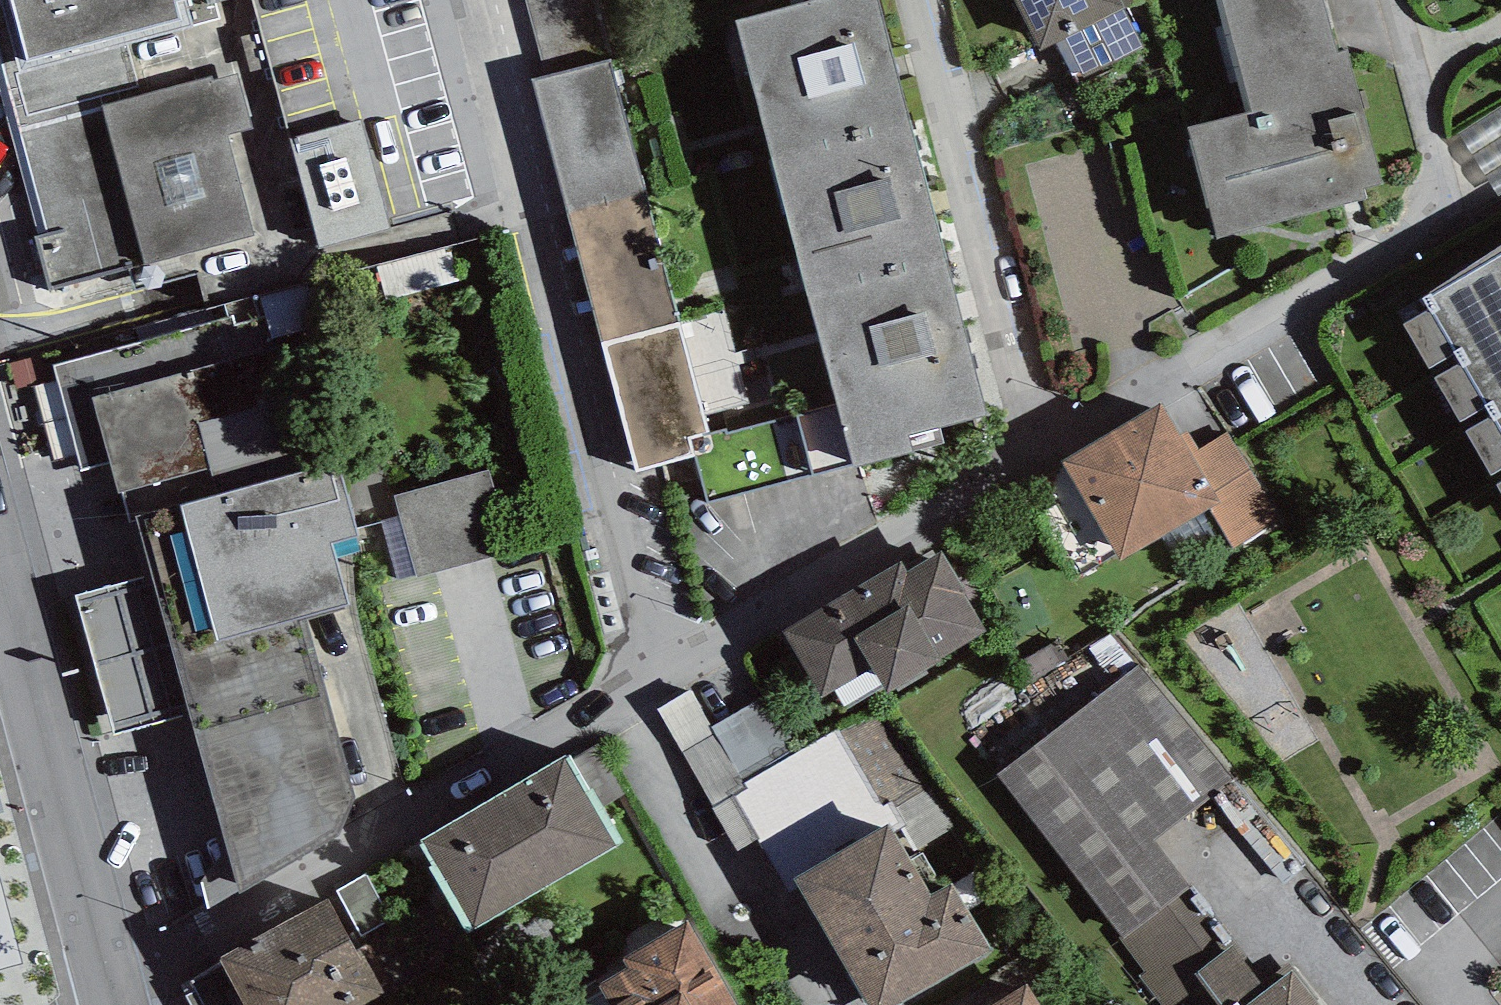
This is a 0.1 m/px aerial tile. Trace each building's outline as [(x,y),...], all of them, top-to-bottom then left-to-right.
[(4,73),(221,15),(217,0),(0,0),(0,57),(4,73)] [(612,59),(596,0),(524,0),(545,76),(612,59)] [(773,159),(911,122),(879,0),(816,0),(736,21),(773,159)] [(1040,52),(1055,44),(1074,81),(1144,46),(1124,7),(1139,0),(1014,0),(1040,52)] [(1251,110),(1187,126),(1217,239),(1367,199),(1364,189),(1382,184),(1347,51),(1337,53),(1323,0),(1222,0),(1251,110)] [(252,129),(221,15),(4,73),(48,233),(34,237),(49,292),(268,233),(241,132),(252,129)] [(533,79),(568,212),(646,192),(612,59),(545,76),(533,79)] [(294,123),(323,231),(396,211),(367,103),(294,123)] [(946,253),(911,122),(773,159),(808,290),(946,253)] [(680,322),(646,192),(568,212),(601,343),(680,322)] [(1424,296),(1431,306),(1402,321),(1429,367),(1459,350),(1464,362),(1435,377),(1462,421),(1487,405),(1494,416),(1466,432),(1492,477),(1500,471),(1500,245),(1424,296)] [(989,416),(946,253),(808,290),(854,466),(911,451),(908,437),(989,416)] [(211,475),(309,449),(280,341),(244,351),(234,314),(52,363),(80,469),(109,461),(118,493),(123,491),(210,468),(211,475)] [(714,452),(680,322),(601,343),(635,473),(714,452)] [(1160,401),(1060,460),(1121,562),(1210,509),(1220,502),(1191,454),(1179,436),(1160,401)] [(1188,431),(1179,436),(1191,454),(1199,449),(1188,431)] [(1282,517),(1227,431),(1199,449),(1191,454),(1220,502),(1210,509),(1234,547),(1244,541),(1282,517)] [(210,468),(123,491),(131,520),(140,518),(154,570),(175,649),(348,602),(332,542),(361,534),(340,455),(313,463),(309,449),(211,475),(210,468)] [(490,468),(393,495),(399,516),(416,579),(513,552),(490,468)] [(416,579),(399,516),(381,521),(398,584),(416,579)] [(908,570),(902,560),(782,631),(822,698),(835,691),(848,714),(990,630),(942,550),(908,570)] [(154,570),(74,592),(113,734),(193,713),(154,570)] [(303,618),(175,649),(193,713),(239,885),(337,836),(354,794),(303,618)] [(1139,665),(997,774),(1124,938),(1180,895),(1192,886),(1153,836),(1227,779),(1139,665)] [(656,709),(739,851),(759,839),(790,891),(799,886),(794,877),(890,822),(896,831),(906,825),(891,801),(882,807),(805,676),(714,728),(692,689),(656,709)] [(569,756),(420,841),(469,927),(618,842),(569,756)] [(868,1004),(896,1004),(991,950),(952,883),(932,894),(896,831),(890,822),(794,877),(799,886),(868,1004)] [(338,893),(361,935),(390,919),(365,875),(337,891),(338,893)] [(220,957),(222,962),(189,981),(202,1004),(362,1004),(391,989),(361,935),(338,893),(220,957)] [(1180,895),(1124,938),(1120,941),(1146,973),(1138,977),(1161,1004),(1179,1004),(1204,987),(1193,973),(1221,951),(1180,895)] [(628,968),(596,986),(607,1004),(738,1004),(688,920),(622,958),(628,968)] [(1218,1004),(1247,1004),(1266,990),(1230,944),(1221,951),(1193,973),(1204,987),(1218,1004)] [(1291,970),(1266,990),(1247,1004),(1319,1004),(1291,970)] [(996,1004),(1041,1004),(1029,985),(996,1004)]
